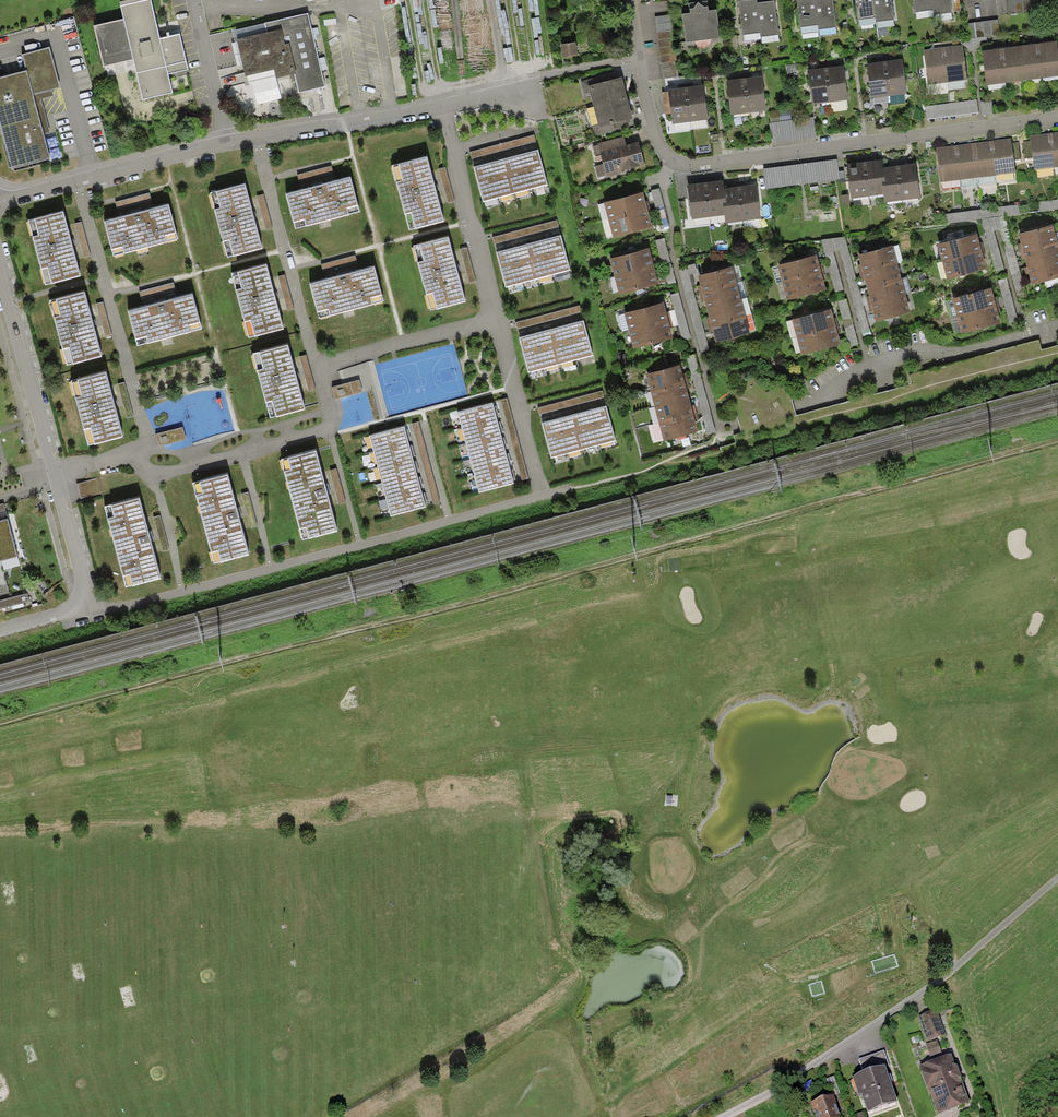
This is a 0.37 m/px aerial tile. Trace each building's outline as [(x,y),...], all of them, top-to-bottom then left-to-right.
[(119,4),(123,20),(93,27),(103,68),(133,61),(142,101),(173,94),(168,75),(189,71),(180,35),(160,40),(150,0),(135,0),(119,4)] [(757,2),(757,0),(745,0),(738,1),(743,35),(761,33),(757,2)] [(757,2),(761,33),(761,36),(779,34),(775,0),(757,2)] [(815,0),(797,0),(800,27),(818,25),(815,0)] [(818,25),(819,29),(836,27),(833,0),(815,0),(818,25)] [(874,0),(855,0),(858,20),(876,17),(874,0)] [(876,17),(876,21),(894,19),(892,0),(874,0),(876,17)] [(932,0),(914,0),(915,12),(933,10),(932,0)] [(933,10),(934,14),(951,12),(950,0),(932,0),(933,10)] [(1008,15),(1040,11),(1039,0),(1006,0),(1008,15)] [(703,40),(698,2),(694,8),(690,8),(690,13),(682,14),(686,42),(703,40)] [(698,2),(703,40),(720,37),(717,9),(708,10),(708,6),(704,7),(698,2)] [(325,86),(308,13),(265,23),(265,24),(267,33),(237,40),(242,65),(245,76),(274,70),(276,78),(295,74),(299,92),(325,86)] [(670,15),(655,17),(663,79),(679,76),(670,15)] [(998,20),(966,24),(968,39),(1000,35),(998,20)] [(240,65),(242,65),(237,40),(267,33),(265,24),(232,31),(240,65)] [(1037,44),(1041,78),(1057,76),(1057,52),(1057,41),(1037,44)] [(576,42),(561,45),(562,57),(578,55),(576,42)] [(1024,80),(1041,78),(1037,44),(1019,46),(1024,80)] [(943,47),(948,82),(967,80),(963,45),(943,47)] [(1005,83),(1024,80),(1019,46),(1001,48),(1005,83)] [(948,82),(943,47),(923,50),(928,85),(948,82)] [(0,79),(0,124),(12,170),(51,160),(44,135),(51,133),(41,99),(53,96),(51,90),(60,88),(50,48),(22,56),(27,72),(0,79)] [(986,85),(1005,83),(1001,48),(982,51),(986,85)] [(885,62),(889,96),(907,94),(902,59),(885,62)] [(889,96),(885,62),(867,64),(871,98),(889,96)] [(797,64),(786,65),(787,75),(797,71),(797,64)] [(825,68),(830,102),(848,100),(843,66),(825,68)] [(830,102),(825,68),(808,70),(812,104),(830,102)] [(588,86),(616,79),(614,71),(581,79),(586,98),(591,97),(588,86)] [(744,78),(749,113),(767,110),(762,76),(744,78)] [(593,107),(627,98),(622,78),(616,79),(588,86),(591,97),(593,107)] [(749,113),(744,78),(727,80),(731,115),(749,113)] [(703,86),(686,88),(690,122),(708,120),(703,86)] [(672,124),(690,122),(686,88),(679,88),(668,90),(668,91),(662,92),(665,114),(671,113),(672,124)] [(627,98),(593,107),(598,125),(599,127),(628,119),(632,118),(627,98)] [(992,101),(981,102),(983,117),(994,115),(992,101)] [(977,103),(925,109),(927,124),(979,117),(977,103)] [(791,109),(779,111),(781,121),(792,120),(791,109)] [(770,112),(771,122),(781,121),(779,111),(770,112)] [(771,122),(769,123),(772,144),(816,138),(813,117),(792,120),(781,121),(771,122)] [(630,126),(628,119),(599,127),(598,125),(591,126),(594,136),(630,126)] [(1054,168),(1057,167),(1057,132),(1049,133),(1054,168)] [(1033,158),(1035,170),(1054,168),(1049,133),(1030,135),(1031,141),(1033,158)] [(535,134),(470,151),(472,158),(537,141),(535,134)] [(624,136),(598,143),(598,145),(600,152),(626,145),(624,136)] [(1011,138),(991,141),(995,175),(1015,173),(1014,160),(1011,143),(1011,138)] [(626,145),(600,152),(601,155),(603,163),(595,166),(598,178),(607,176),(607,177),(622,173),(621,171),(645,165),(638,141),(626,145)] [(991,141),(973,143),(977,178),(995,175),(991,141)] [(1025,159),(1033,158),(1031,141),(1023,142),(1025,159)] [(1019,142),(1011,143),(1014,160),(1021,159),(1019,142)] [(955,145),(960,180),(977,178),(973,143),(955,145)] [(595,156),(601,155),(600,152),(598,145),(593,146),(595,156)] [(936,148),(940,182),(960,180),(955,145),(936,148)] [(537,151),(522,155),(531,189),(546,185),(537,151)] [(522,155),(506,159),(515,193),(531,189),(522,155)] [(392,166),(409,230),(416,228),(416,229),(444,221),(427,157),(399,165),(399,164),(392,166)] [(499,197),(515,193),(506,159),(490,163),(499,197)] [(840,180),(837,159),(763,169),(766,189),(840,180)] [(883,159),(864,162),(868,196),(883,194),(882,182),(886,182),(884,167),(883,159)] [(847,164),(851,198),(868,196),(864,162),(847,164)] [(483,201),(499,197),(490,163),(474,168),(483,201)] [(916,163),(899,165),(903,200),(920,198),(916,163)] [(903,200),(899,165),(884,167),(886,182),(882,182),(883,194),(884,202),(903,200)] [(332,166),(297,175),(300,186),(335,177),(332,166)] [(445,168),(439,169),(448,204),(454,202),(445,168)] [(351,177),(286,194),(295,228),(306,225),(306,226),(349,215),(349,214),(360,211),(351,177)] [(724,180),(705,182),(709,217),(724,215),(723,203),(727,202),(725,188),(724,180)] [(687,185),(692,219),(709,217),(705,182),(687,185)] [(210,193),(227,257),(234,256),(262,249),(245,184),(217,192),(217,191),(210,193)] [(757,184),(740,186),(744,221),(761,219),(757,184)] [(744,221),(740,186),(725,188),(727,202),(723,203),(724,215),(725,223),(744,221)] [(659,188),(651,190),(662,229),(670,227),(659,188)] [(604,202),(608,220),(650,209),(647,200),(645,201),(643,192),(604,202)] [(150,193),(115,202),(118,214),(153,205),(150,193)] [(263,194),(257,196),(266,230),(272,229),(263,194)] [(1039,202),(1040,212),(1057,209),(1057,200),(1039,202)] [(169,204),(104,222),(113,256),(124,253),(124,254),(167,242),(167,241),(178,238),(169,204)] [(1018,205),(944,214),(945,224),(981,220),(995,271),(1004,268),(994,230),(999,230),(1018,298),(1027,296),(1005,215),(1020,214),(1018,205)] [(650,209),(608,220),(613,238),(652,227),(649,216),(652,216),(650,209)] [(28,221),(45,285),(52,283),(52,284),(80,276),(63,212),(35,219),(28,221)] [(557,220),(492,238),(494,244),(559,227),(557,220)] [(82,222),(75,223),(84,257),(91,255),(82,222)] [(1020,252),(1057,242),(1053,226),(1019,235),(1021,244),(1018,244),(1020,252)] [(938,245),(942,261),(984,250),(982,242),(979,243),(977,235),(938,245)] [(561,236),(545,241),(554,275),(570,270),(561,236)] [(836,292),(844,290),(834,252),(840,251),(861,331),(870,329),(845,236),(821,240),(836,292)] [(413,246),(430,310),(437,309),(465,302),(448,238),(420,245),(420,244),(413,246)] [(664,238),(656,240),(666,277),(667,281),(668,285),(676,283),(664,238)] [(545,241),(529,245),(538,279),(554,275),(545,241)] [(1057,259),(1057,246),(1057,242),(1020,252),(1022,259),(1025,259),(1027,267),(1057,259)] [(522,283),(538,279),(529,245),(513,249),(522,283)] [(860,272),(897,263),(892,246),(858,255),(861,264),(858,265),(860,272)] [(467,247),(461,249),(470,283),(476,281),(467,247)] [(649,248),(609,259),(614,276),(654,266),(652,258),(649,248)] [(505,287),(522,283),(513,249),(497,254),(505,287)] [(984,250),(942,261),(947,280),(986,269),(983,258),(986,257),(984,250)] [(356,255),(321,264),(324,276),(359,267),(356,255)] [(777,266),(782,282),(824,271),(822,263),(819,264),(817,255),(777,266)] [(1057,278),(1057,259),(1027,267),(1024,267),(1026,275),(1029,274),(1032,285),(1057,278)] [(867,287),(901,278),(897,263),(860,272),(862,280),(864,279),(867,287)] [(686,266),(687,268),(689,275),(697,273),(695,264),(686,266)] [(231,274),(249,338),(255,336),(255,337),(284,329),(266,265),(238,272),(231,274)] [(654,266),(614,276),(619,294),(659,284),(657,279),(654,266)] [(374,267),(310,284),(319,318),(330,315),(330,316),(372,305),(372,304),(384,301),(374,267)] [(699,293),(736,284),(732,267),(698,276),(700,285),(697,286),(699,293)] [(824,271),(782,282),(787,300),(826,290),(823,279),(826,278),(824,271)] [(285,275),(279,276),(287,311),(294,309),(285,275)] [(868,304),(905,294),(901,278),(867,287),(869,296),(866,296),(868,304)] [(1006,278),(998,280),(1010,326),(1019,323),(1006,278)] [(174,283),(139,292),(142,303),(177,294),(174,283)] [(706,308),(741,299),(736,284),(699,293),(701,301),(704,300),(706,308)] [(952,299),(956,316),(998,304),(996,296),(994,297),(991,289),(952,299)] [(50,301),(67,365),(73,363),(73,364),(102,356),(84,292),(57,300),(56,299),(50,301)] [(670,295),(682,341),(691,338),(679,292),(670,295)] [(193,294),(128,312),(137,346),(148,343),(148,344),(191,332),(191,331),(202,328),(193,294)] [(910,313),(905,294),(868,304),(870,312),(873,311),(876,322),(910,313)] [(708,325),(745,315),(741,299),(706,308),(708,317),(706,317),(708,325)] [(846,299),(838,302),(850,347),(859,345),(846,299)] [(103,301),(96,303),(105,338),(112,336),(103,301)] [(624,313),(629,331),(672,319),(670,311),(666,312),(663,303),(624,313)] [(998,304),(956,316),(961,334),(1001,323),(998,312),(1000,311),(998,304)] [(580,305),(515,322),(517,329),(582,312),(580,305)] [(792,320),(796,336),(838,325),(836,317),(833,318),(831,309),(792,320)] [(750,334),(745,315),(708,325),(710,333),(712,332),(716,343),(750,334)] [(672,319),(629,331),(634,349),(673,338),(670,327),(674,326),(672,319)] [(584,322),(567,326),(576,360),(593,355),(584,322)] [(838,325),(796,336),(801,354),(841,344),(838,333),(840,332),(838,325)] [(567,326),(551,330),(560,364),(576,360),(567,326)] [(545,368),(560,364),(551,330),(536,334),(545,368)] [(528,373),(545,368),(536,334),(519,339),(528,373)] [(253,354),(270,418),(276,416),(277,417),(305,409),(288,345),(260,353),(259,352),(253,354)] [(306,355),(300,356),(309,391),(315,389),(306,355)] [(680,365),(646,375),(650,391),(688,381),(686,373),(683,374),(680,365)] [(71,381),(88,445),(94,444),(95,444),(123,437),(106,373),(78,380),(71,381)] [(650,391),(654,406),(689,397),(686,389),(690,388),(688,381),(650,391)] [(124,382),(118,384),(127,418),(133,417),(124,382)] [(359,382),(333,388),(336,400),(362,394),(359,382)] [(603,391),(537,408),(539,414),(604,397),(603,391)] [(654,406),(658,422),(697,412),(695,405),(691,406),(689,397),(654,406)] [(457,412),(461,428),(497,419),(493,403),(457,412)] [(606,407),(590,411),(599,445),(615,441),(606,407)] [(590,411),(574,415),(584,449),(599,445),(590,411)] [(697,412),(658,422),(664,442),(698,433),(695,421),(699,420),(697,412)] [(568,454),(584,449),(574,415),(559,420),(568,454)] [(461,428),(466,444),(501,434),(497,419),(461,428)] [(551,458),(568,454),(559,420),(542,424),(551,458)] [(419,422),(413,424),(434,504),(440,503),(419,422)] [(183,427),(155,434),(158,447),(186,440),(183,427)] [(369,436),(373,451),(408,442),(404,427),(369,436)] [(501,434),(466,444),(470,459),(505,450),(501,434)] [(373,451),(378,467),(413,458),(408,442),(373,451)] [(470,459),(474,475),(509,466),(505,450),(470,459)] [(284,472),(302,540),(309,538),(309,539),(337,531),(316,451),(288,459),(288,458),(281,460),(284,472)] [(413,458),(378,467),(382,482),(417,473),(413,458)] [(474,475),(479,493),(514,483),(509,466),(474,475)] [(336,469),(330,470),(339,505),(345,503),(336,469)] [(382,482),(386,498),(421,489),(417,473),(382,482)] [(196,496),(214,564),(221,562),(221,563),(249,555),(227,475),(200,483),(200,482),(193,484),(196,496)] [(386,498),(390,516),(426,507),(421,489),(386,498)] [(248,492),(242,494),(251,528),(257,527),(248,492)] [(107,519),(126,587),(132,585),(133,586),(161,578),(139,499),(111,506),(111,505),(104,507),(108,519),(107,519)] [(160,515),(154,517),(162,551),(168,550),(160,515)] [(0,522),(0,555),(2,561),(18,557),(7,520),(0,522)] [(29,601),(27,593),(11,598),(13,606),(29,601)] [(13,606),(11,598),(0,601),(0,609),(13,606)] [(946,1034),(937,1010),(918,1016),(927,1041),(946,1034)] [(937,1040),(926,1044),(930,1056),(941,1052),(937,1040)] [(859,1059),(864,1072),(885,1064),(886,1067),(889,1066),(884,1050),(859,1059)] [(952,1053),(920,1065),(938,1114),(970,1102),(959,1072),(952,1053)] [(864,1072),(852,1076),(859,1095),(861,1094),(867,1111),(898,1101),(889,1077),(886,1067),(885,1064),(864,1072)] [(835,1075),(824,1079),(830,1094),(833,1093),(834,1095),(841,1093),(835,1075)] [(833,1093),(830,1094),(810,1101),(816,1116),(842,1116),(834,1095),(833,1093)]
